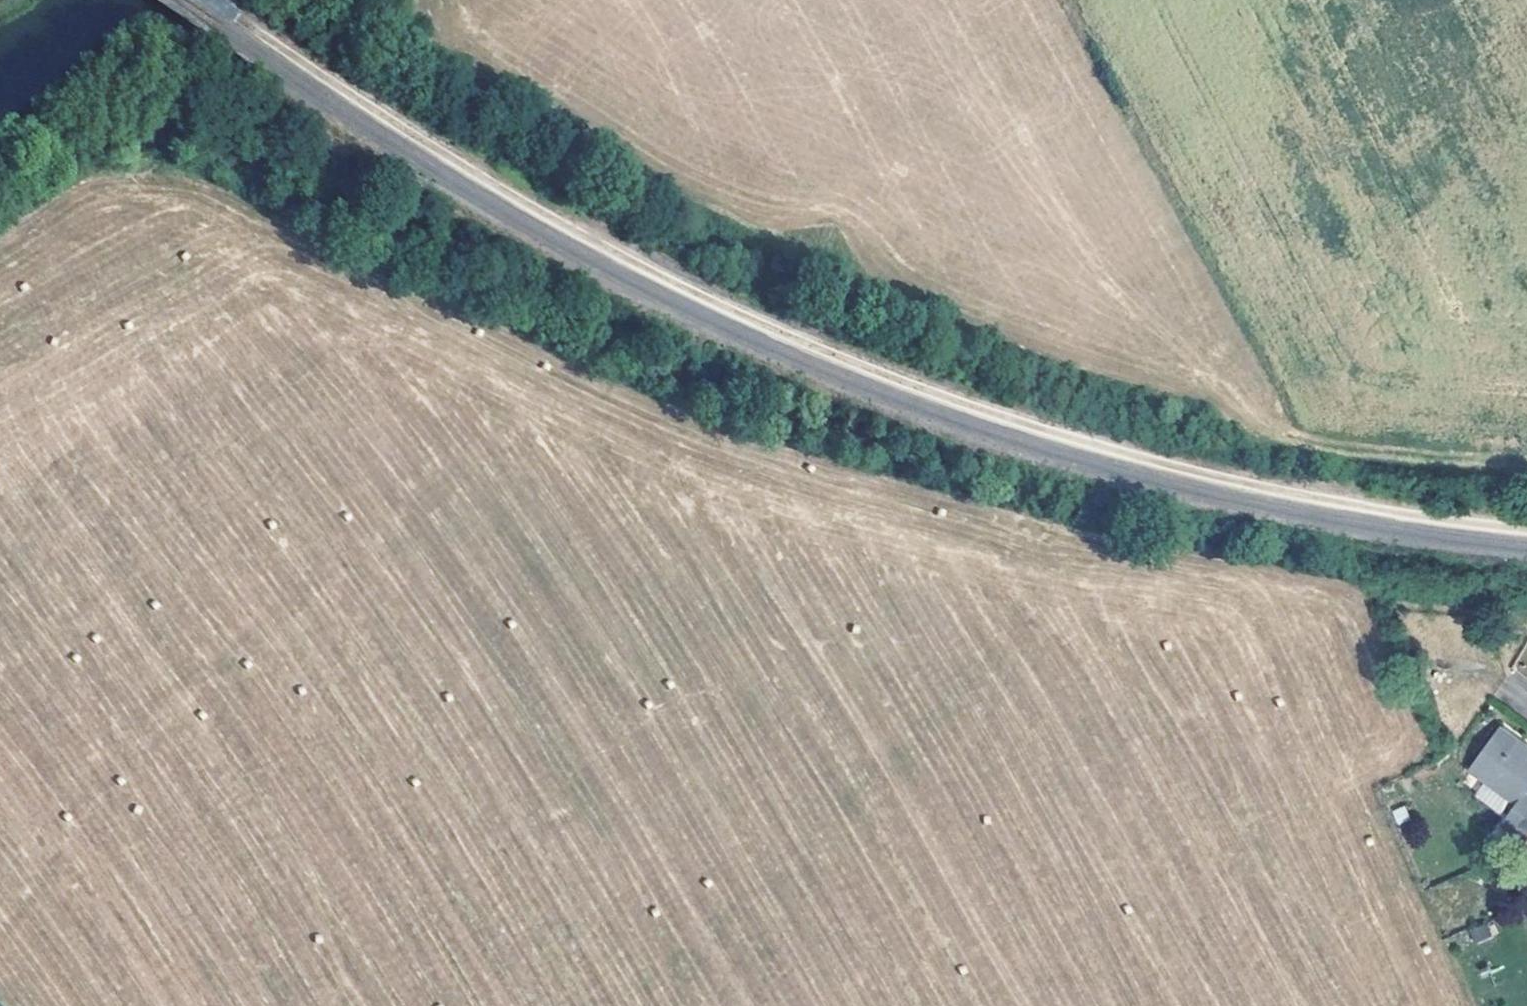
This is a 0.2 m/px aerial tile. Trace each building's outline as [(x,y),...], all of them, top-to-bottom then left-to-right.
[(1526,809),(1526,791),(1525,790),(1526,787),(1526,746),(1502,728),(1473,769),(1488,780),(1511,797),(1516,801),(1502,822),(1512,830),(1526,809)] [(1500,811),(1511,797),(1488,780),(1477,794),(1500,811)] [(1512,830),(1523,839),(1526,834),(1526,809),(1512,830)]
